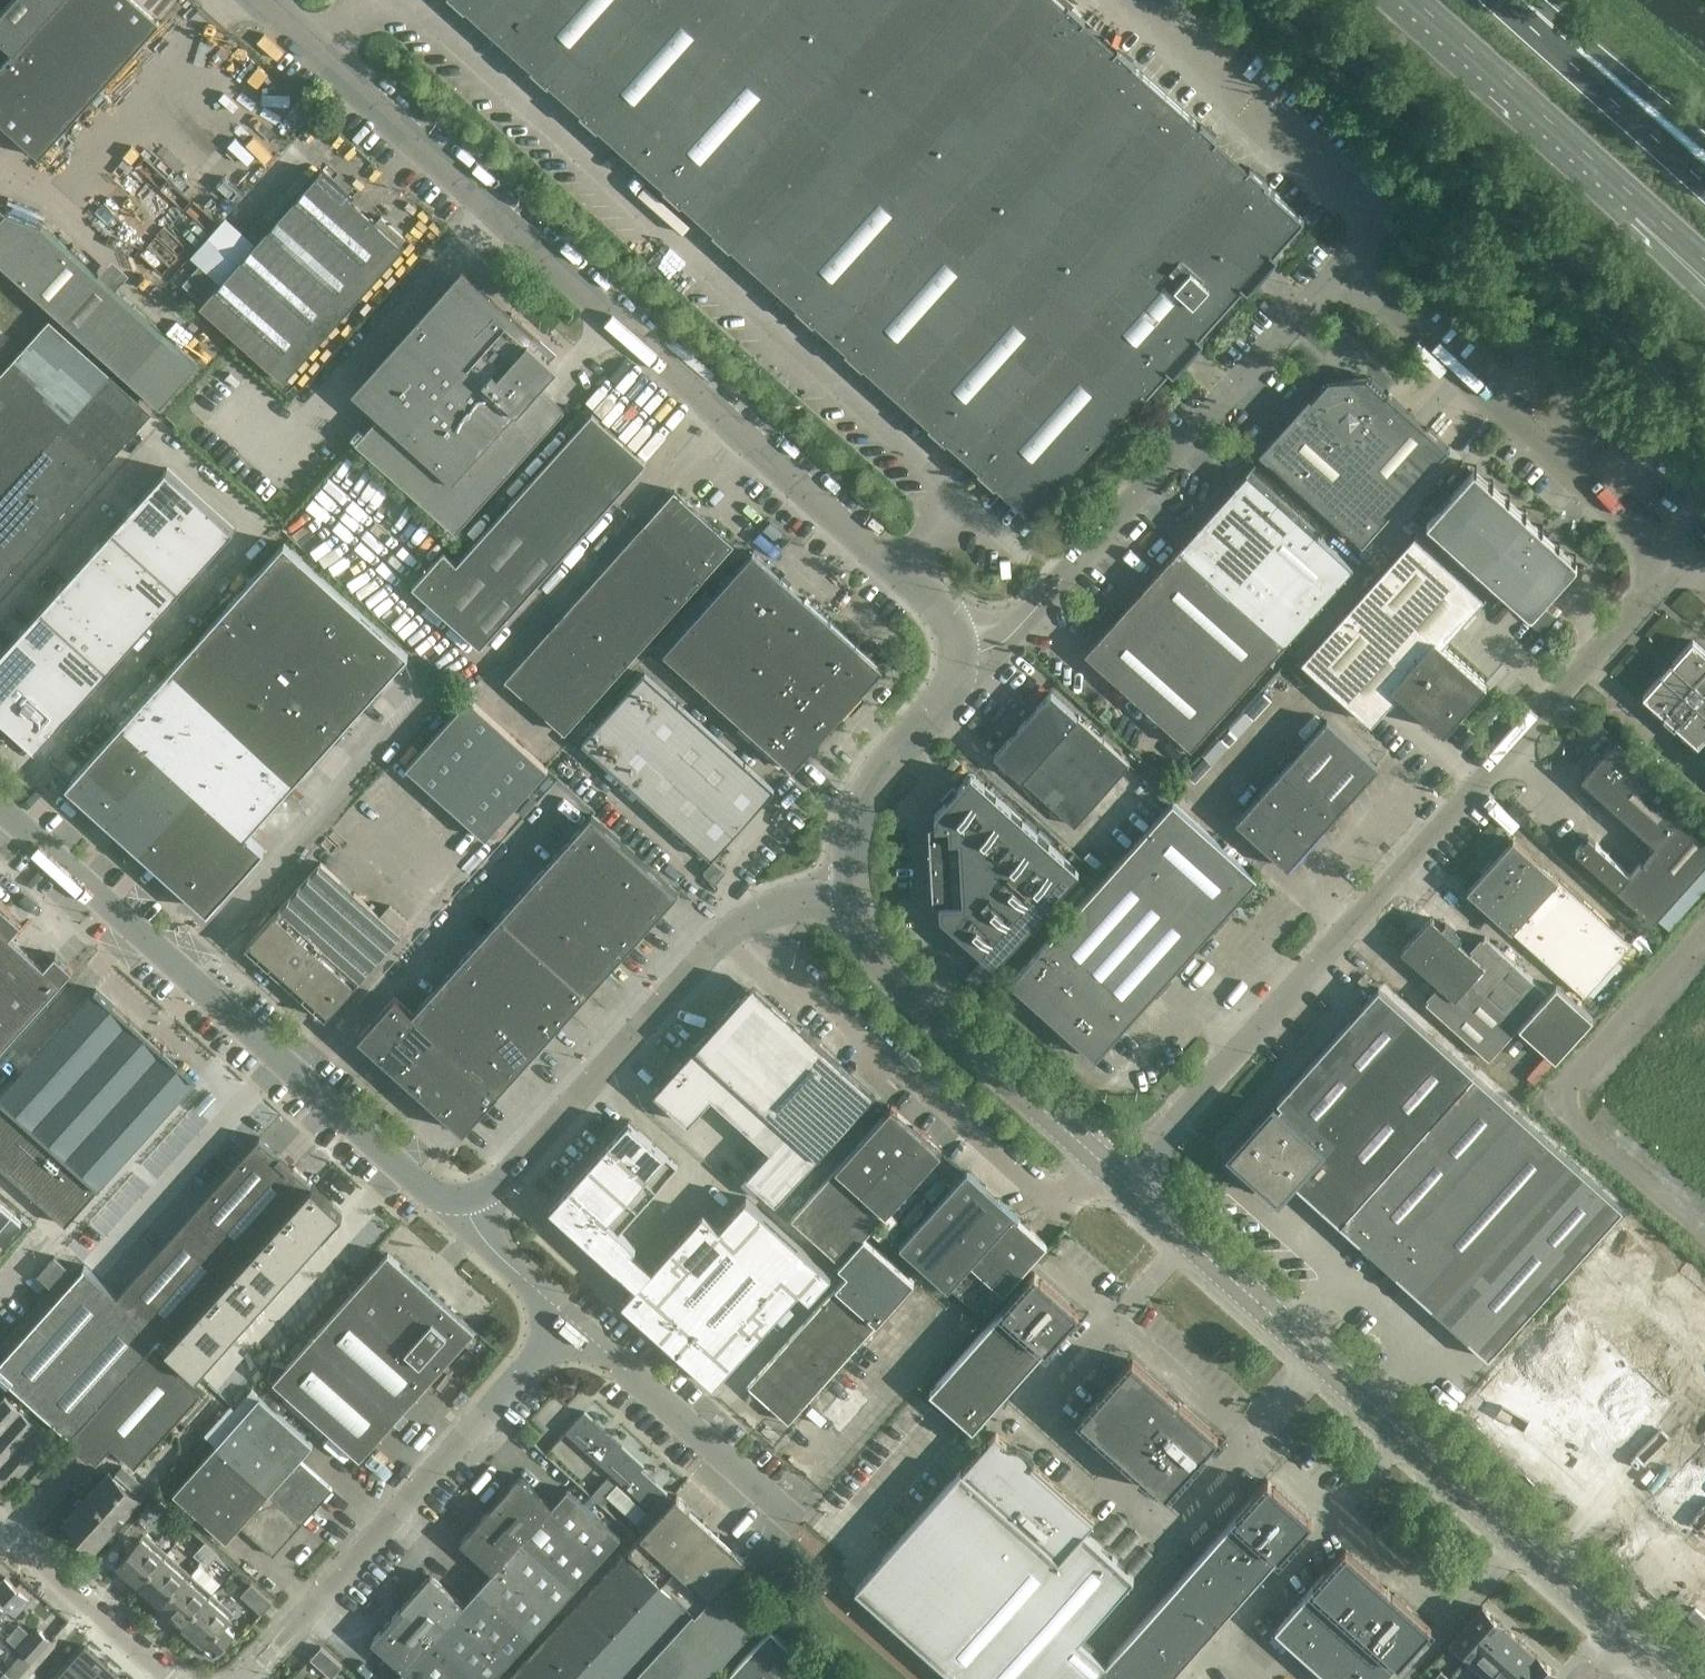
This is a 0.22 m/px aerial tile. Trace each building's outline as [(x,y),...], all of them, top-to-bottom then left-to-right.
[(0,13),(0,38),(14,50),(0,66),(0,122),(38,156),(159,22),(135,0),(12,0),(0,13)] [(464,9),(466,7),(498,36),(531,0),(454,0),(464,9)] [(498,36),(532,66),(530,68),(548,84),(558,72),(573,86),(650,0),(531,0),(498,36)] [(759,0),(650,0),(573,86),(590,101),(579,112),(597,128),(598,126),(631,155),(765,5),(759,0)] [(765,5),(831,65),(890,0),(770,0),(765,5)] [(831,65),(898,124),(1009,0),(890,0),(831,65)] [(898,124),(964,184),(1100,32),(1068,3),(1066,5),(1061,0),(1009,0),(898,124)] [(831,65),(765,5),(631,155),(664,186),(663,187),(680,203),(691,191),(706,205),(831,65)] [(1100,32),(964,184),(1030,243),(1165,93),(1133,65),(1134,63),(1100,32)] [(898,124),(831,65),(706,205),(722,220),(712,232),(729,247),(731,245),(763,274),(898,124)] [(1165,93),(1030,243),(1096,303),(1233,151),(1201,122),(1199,124),(1165,93)] [(964,184),(898,124),(763,274),(797,305),(795,306),(813,322),(823,310),(838,324),(964,184)] [(1233,151),(1096,303),(1165,364),(1299,214),(1265,184),(1267,182),(1233,151)] [(320,170),(220,280),(201,263),(183,282),(202,300),(200,303),(284,379),(404,245),(401,242),(405,237),(381,215),(376,220),(320,170)] [(1030,243),(964,184),(838,324),(855,339),(845,350),(862,366),(864,364),(896,393),(1030,243)] [(0,205),(0,261),(159,405),(197,364),(44,226),(7,211),(0,205)] [(1096,303),(1030,243),(896,393),(930,424),(928,425),(946,441),(956,429),(971,443),(1096,303)] [(506,318),(463,279),(462,278),(363,389),(385,409),(356,441),(455,530),(564,408),(538,385),(558,364),(536,344),(541,338),(512,312),(506,318)] [(1165,364),(1096,303),(971,443),(988,458),(977,469),(995,485),(996,484),(1025,509),(1130,393),(1134,398),(1165,364)] [(104,368),(49,319),(0,374),(0,485),(104,368)] [(11,339),(0,330),(0,351),(11,339)] [(0,485),(0,582),(152,411),(104,368),(0,485)] [(1328,377),(1313,394),(1261,452),(1362,543),(1447,447),(1366,375),(1363,378),(1342,379),(1331,380),(1328,377)] [(529,480),(471,545),(457,561),(443,549),(412,584),(480,644),(640,465),(586,417),(530,480),(529,480)] [(36,748),(234,529),(167,468),(0,653),(0,716),(36,748)] [(1472,468),(1470,471),(1429,516),(1530,606),(1572,559),(1472,468)] [(1247,472),(1085,652),(1190,747),(1352,567),(1247,472)] [(674,489),(644,522),(505,678),(565,731),(704,576),(734,543),(674,489)] [(1443,730),(1486,682),(1442,642),(1484,596),(1414,533),(1301,659),(1372,722),(1399,690),(1443,730)] [(283,543),(250,580),(375,692),(408,655),(283,543)] [(793,767),(882,667),(752,552),(663,651),(793,767)] [(375,692),(250,580),(218,615),(343,728),(375,692)] [(343,728),(218,615),(170,669),(295,781),(343,728)] [(1704,736),(1704,651),(1692,639),(1642,694),(1698,744),(1704,736)] [(295,781),(170,669),(123,721),(159,754),(194,786),(229,817),(248,833),(295,781)] [(582,742),(711,858),(774,789),(644,673),(582,742)] [(1129,763),(1051,693),(1050,692),(995,753),(1074,824),(1129,763)] [(485,839),(548,769),(468,698),(406,768),(485,839)] [(1326,719),(1291,759),(1284,753),(1274,764),(1281,770),(1236,821),(1287,867),(1378,765),(1326,719)] [(71,778),(108,811),(159,754),(123,721),(71,778)] [(1613,740),(1581,776),(1655,843),(1630,871),(1588,833),(1575,848),(1653,919),(1656,916),(1669,928),(1704,888),(1704,822),(1613,740)] [(159,754),(108,811),(143,842),(194,786),(159,754)] [(995,963),(1078,870),(970,773),(935,812),(941,916),(995,963)] [(194,786),(143,842),(178,874),(229,817),(194,786)] [(1172,801),(1106,876),(1011,982),(1095,1057),(1257,876),(1172,801)] [(606,972),(623,953),(641,933),(659,913),(678,892),(635,853),(592,814),(573,835),(555,855),(537,875),(519,895),(501,915),(484,935),(466,954),(466,955),(448,974),(430,994),(413,1013),(395,996),(359,1036),(420,1091),(463,1131),(516,1072),(534,1052),(552,1032),(570,1012),(588,992),(606,972)] [(229,817),(178,874),(214,906),(265,850),(248,833),(229,817)] [(1513,838),(1501,852),(1467,890),(1585,995),(1594,985),(1599,989),(1610,977),(1605,973),(1631,944),(1513,838)] [(703,871),(715,882),(725,871),(713,860),(703,871)] [(320,863),(277,911),(245,947),(325,1018),(400,935),(398,933),(409,920),(390,903),(378,915),(369,906),(320,863)] [(44,1001),(42,1000),(71,967),(0,903),(0,1050),(44,1001)] [(1430,917),(1415,933),(1519,1026),(1555,1058),(1593,1017),(1556,984),(1548,993),(1485,936),(1470,952),(1430,917)] [(1519,1026),(1415,933),(1401,950),(1440,986),(1425,1002),(1489,1059),(1519,1026)] [(1363,985),(1366,980),(1361,976),(1357,980),(1363,985)] [(1273,1104),(1229,1153),(1278,1197),(1293,1181),(1306,1192),(1306,1193),(1488,1357),(1622,1208),(1378,988),(1277,1101),(1281,1105),(1278,1109),(1273,1104)] [(67,1021),(0,1095),(45,1136),(37,1144),(62,1166),(69,1158),(100,1185),(196,1079),(96,989),(67,1021)] [(789,1189),(862,1108),(817,1068),(832,1051),(797,1019),(782,1036),(739,999),(725,1014),(663,1085),(699,1115),(720,1091),(777,1143),(760,1163),(789,1189)] [(941,1150),(916,1128),(891,1105),(837,1167),(793,1217),(842,1261),(864,1236),(941,1150)] [(629,1120),(550,1207),(636,1286),(623,1301),(663,1337),(714,1383),(799,1289),(810,1298),(832,1274),(746,1199),(721,1227),(704,1211),(653,1267),(633,1248),(636,1245),(620,1230),(678,1165),(658,1147),(629,1120)] [(0,1400),(0,1461),(16,1476),(52,1436),(47,1431),(55,1423),(70,1436),(97,1461),(112,1444),(113,1445),(122,1453),(135,1465),(202,1390),(161,1354),(168,1346),(167,1346),(185,1326),(203,1305),(221,1285),(239,1265),(258,1244),(276,1225),(294,1205),(313,1184),(260,1137),(117,1295),(85,1266),(0,1362),(0,1375),(18,1391),(10,1399),(5,1394),(0,1400)] [(1046,1245),(968,1174),(904,1244),(983,1315),(1046,1245)] [(313,1184),(294,1205),(324,1232),(343,1211),(313,1184)] [(1498,1388),(1600,1479),(1622,1454),(1670,1497),(1647,1522),(1704,1574),(1704,1232),(1668,1198),(1498,1388)] [(294,1205),(276,1225),(306,1252),(324,1232),(294,1205)] [(276,1225),(258,1244),(289,1271),(306,1252),(276,1225)] [(877,1325),(876,1323),(914,1281),(864,1236),(842,1261),(834,1269),(844,1279),(749,1385),(790,1422),(877,1325)] [(258,1244),(239,1265),(269,1292),(289,1271),(258,1244)] [(361,1458),(475,1331),(476,1330),(389,1252),(274,1380),(361,1458)] [(50,1285),(66,1267),(54,1256),(38,1274),(50,1285)] [(239,1265),(221,1285),(251,1312),(269,1292),(239,1265)] [(930,1390),(973,1429),(1078,1311),(1042,1279),(1039,1283),(1034,1278),(1037,1274),(1035,1273),(930,1390)] [(221,1285),(203,1305),(233,1332),(251,1312),(221,1285)] [(203,1305),(185,1326),(215,1353),(233,1332),(203,1305)] [(185,1326),(167,1346),(168,1346),(197,1373),(215,1353),(185,1326)] [(1132,1359),(1081,1417),(1166,1493),(1217,1435),(1181,1403),(1178,1407),(1172,1402),(1176,1398),(1174,1397),(1171,1400),(1165,1395),(1168,1392),(1132,1359)] [(313,1444),(260,1397),(247,1385),(218,1417),(204,1433),(217,1445),(303,1521),(317,1506),(332,1488),(326,1482),(300,1459),(313,1444)] [(645,1466),(585,1412),(567,1432),(638,1497),(632,1504),(645,1516),(652,1509),(653,1510),(668,1493),(642,1469),(645,1466)] [(1105,1661),(1079,1638),(1134,1575),(1084,1531),(1094,1520),(1030,1462),(1029,1463),(1026,1460),(1029,1456),(1021,1451),(1019,1454),(1012,1448),(1013,1447),(996,1432),(962,1470),(961,1469),(855,1588),(958,1678),(1089,1678),(1105,1661)] [(303,1521),(217,1445),(203,1461),(174,1493),(227,1540),(240,1525),(273,1554),(289,1537),(303,1521)] [(96,1548),(140,1499),(109,1471),(65,1520),(96,1548)] [(521,1475),(507,1491),(491,1508),(577,1585),(621,1536),(568,1488),(553,1505),(521,1475)] [(1105,1661),(1089,1678),(1168,1678),(1311,1519),(1275,1487),(1272,1490),(1266,1485),(1270,1482),(1268,1480),(1106,1662),(1105,1661)] [(748,1560),(678,1495),(656,1519),(726,1583),(748,1560)] [(494,1570),(479,1587),(532,1635),(577,1585),(491,1508),(461,1541),(494,1570)] [(148,1528),(136,1518),(115,1541),(128,1552),(116,1564),(139,1585),(168,1552),(145,1532),(148,1528)] [(509,1678),(632,1678),(694,1613),(697,1616),(725,1585),(726,1583),(656,1519),(509,1678)] [(219,1554),(205,1542),(194,1554),(208,1567),(219,1554)] [(1275,1628),(1332,1678),(1382,1678),(1430,1625),(1394,1593),(1391,1597),(1385,1592),(1389,1588),(1387,1587),(1384,1591),(1378,1585),(1381,1582),(1345,1550),(1275,1628)] [(168,1552),(139,1585),(161,1605),(190,1572),(168,1552)] [(192,1573),(215,1588),(223,1576),(200,1561),(192,1573)] [(190,1572),(161,1605),(183,1625),(212,1592),(190,1572)] [(401,1607),(480,1678),(492,1678),(532,1635),(479,1587),(464,1603),(431,1574),(401,1607)] [(29,1597),(6,1576),(0,1582),(0,1622),(3,1618),(1,1612),(8,1604),(16,1611),(29,1597)] [(260,1613),(271,1601),(252,1583),(240,1596),(260,1613)] [(632,1678),(705,1678),(761,1618),(725,1585),(697,1616),(694,1613),(632,1678)] [(212,1592),(183,1625),(206,1645),(209,1642),(218,1651),(235,1632),(225,1624),(235,1613),(212,1592)] [(401,1607),(371,1640),(405,1670),(397,1678),(480,1678),(401,1607)] [(1482,1607),(1448,1645),(1466,1662),(1501,1623),(1482,1607)] [(1501,1623),(1466,1662),(1484,1678),(1519,1639),(1501,1623)] [(32,1662),(52,1640),(35,1625),(15,1647),(21,1653),(32,1662)] [(769,1628),(721,1678),(823,1678),(769,1628)] [(1484,1678),(1486,1678),(1516,1678),(1537,1656),(1519,1639),(1484,1678)] [(55,1678),(92,1678),(106,1664),(86,1645),(55,1678)] [(342,1666),(320,1646),(310,1657),(332,1677),(342,1666)] [(32,1662),(21,1653),(3,1673),(11,1678),(16,1678),(32,1662)] [(1516,1678),(1549,1678),(1556,1672),(1537,1656),(1516,1678)] [(92,1678),(123,1678),(106,1664),(92,1678)] [(1441,1671),(1435,1677),(1437,1678),(1450,1678),(1441,1671)]
